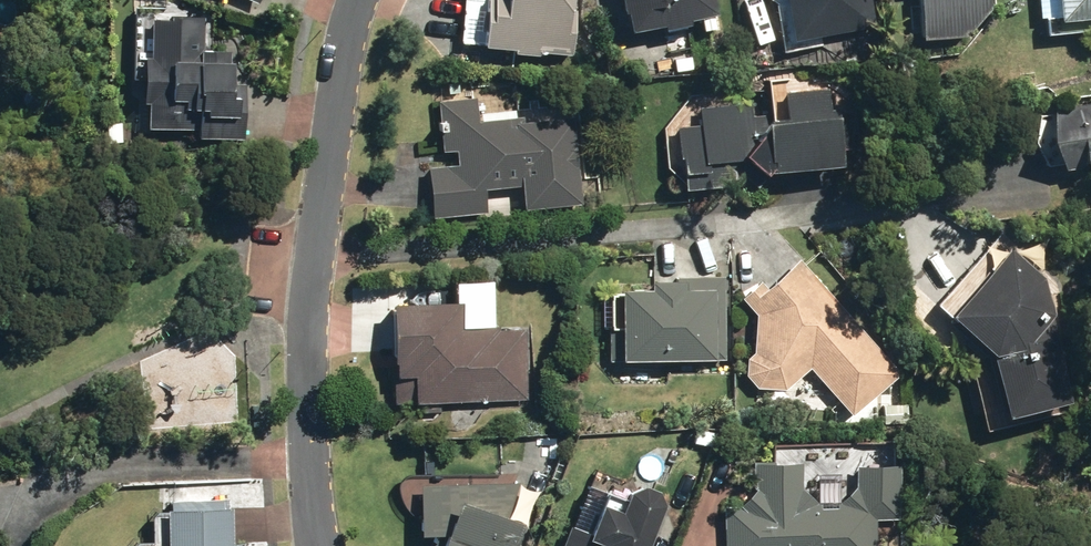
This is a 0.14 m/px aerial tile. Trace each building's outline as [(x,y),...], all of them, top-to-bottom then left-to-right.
[(549,57),(549,53),(578,55),(583,0),(470,0),(466,43),(494,45),(494,48),(523,50),(522,55),(549,57)] [(641,32),(672,26),(673,30),(698,25),(697,20),(724,15),(721,0),(632,0),(634,14),(637,14),(641,32)] [(792,53),(828,47),(826,37),(882,28),(878,0),(778,0),(785,5),(792,53)] [(934,39),(976,38),(976,32),(979,32),(1000,10),(1000,0),(932,0),(934,39)] [(1071,22),(1090,20),(1090,0),(1070,0),(1071,22)] [(202,139),(252,140),(252,84),(243,84),(244,64),(237,64),(237,52),(210,51),(210,13),(195,12),(195,18),(181,18),(181,21),(162,21),(161,59),(154,58),(153,103),(158,104),(157,130),(202,131),(202,139)] [(708,22),(710,32),(723,29),(721,19),(708,22)] [(974,72),(992,73),(992,57),(974,56),(974,72)] [(909,62),(910,73),(923,72),(922,60),(909,62)] [(689,136),(695,192),(756,185),(754,161),(763,160),(782,176),(785,173),(852,166),(850,149),(863,148),(859,112),(839,114),(836,90),(796,94),(797,111),(756,116),(755,104),(706,110),(707,125),(685,128),(686,137),(689,136)] [(435,167),(440,218),(493,213),(493,209),(531,204),(531,210),(587,204),(578,119),(528,123),(528,118),(482,123),(479,98),(443,102),(448,151),(463,150),(464,165),(435,167)] [(1054,172),(1090,166),(1090,104),(1045,112),(1054,172)] [(114,143),(128,143),(128,124),(114,124),(114,143)] [(972,359),(981,418),(1051,407),(1031,283),(998,249),(927,319),(967,359),(972,359)] [(817,363),(859,411),(906,369),(805,254),(774,281),(769,276),(750,293),(764,310),(762,347),(754,353),(753,373),(762,383),(792,385),(817,363)] [(616,322),(616,357),(634,357),(634,353),(730,352),(729,272),(662,273),(662,282),(634,282),(633,288),(618,289),(618,322),(616,322)] [(399,352),(400,400),(531,396),(529,325),(506,325),(506,322),(470,323),(469,295),(403,297),(404,352),(399,352)] [(701,442),(721,444),(722,429),(706,428),(701,442)] [(882,514),(914,512),(910,454),(867,458),(868,476),(852,495),(830,496),(813,482),(812,453),(764,456),(765,484),(752,500),(729,501),(732,545),(884,545),(882,514)] [(677,495),(672,482),(659,477),(646,483),(639,502),(619,495),(606,530),(580,521),(570,545),(657,545),(677,495)] [(460,528),(453,545),(521,545),(535,513),(515,505),(526,478),(431,478),(414,478),(410,479),(407,482),(404,486),(403,490),(405,494),(408,501),(412,508),(417,514),(423,520),(424,529),(460,528)] [(241,500),(179,501),(180,545),(241,545),(241,500)]
